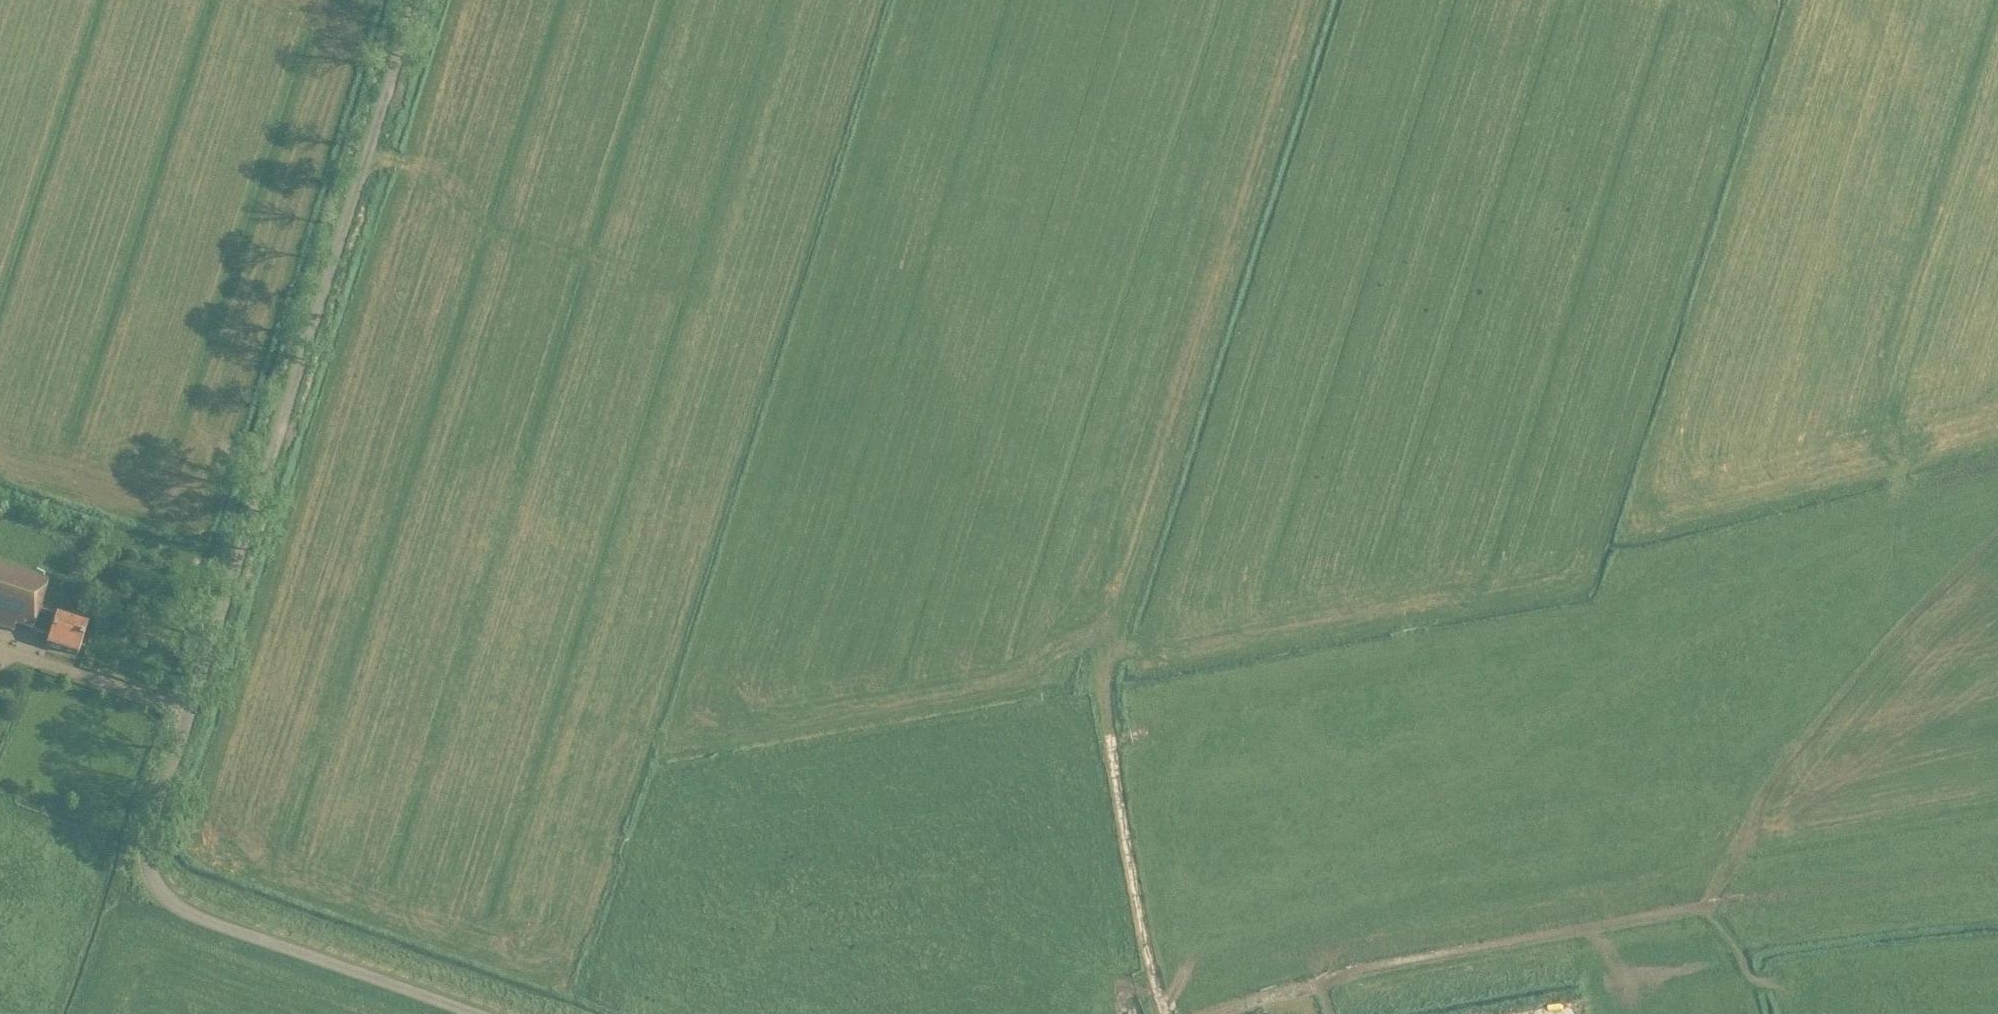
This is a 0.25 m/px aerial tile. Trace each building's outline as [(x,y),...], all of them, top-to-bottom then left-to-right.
[(46,631),(44,639),(75,649),(84,621),(36,606),(45,576),(0,561),(0,622),(11,626),(12,621),(29,627),(30,626),(46,631)]
